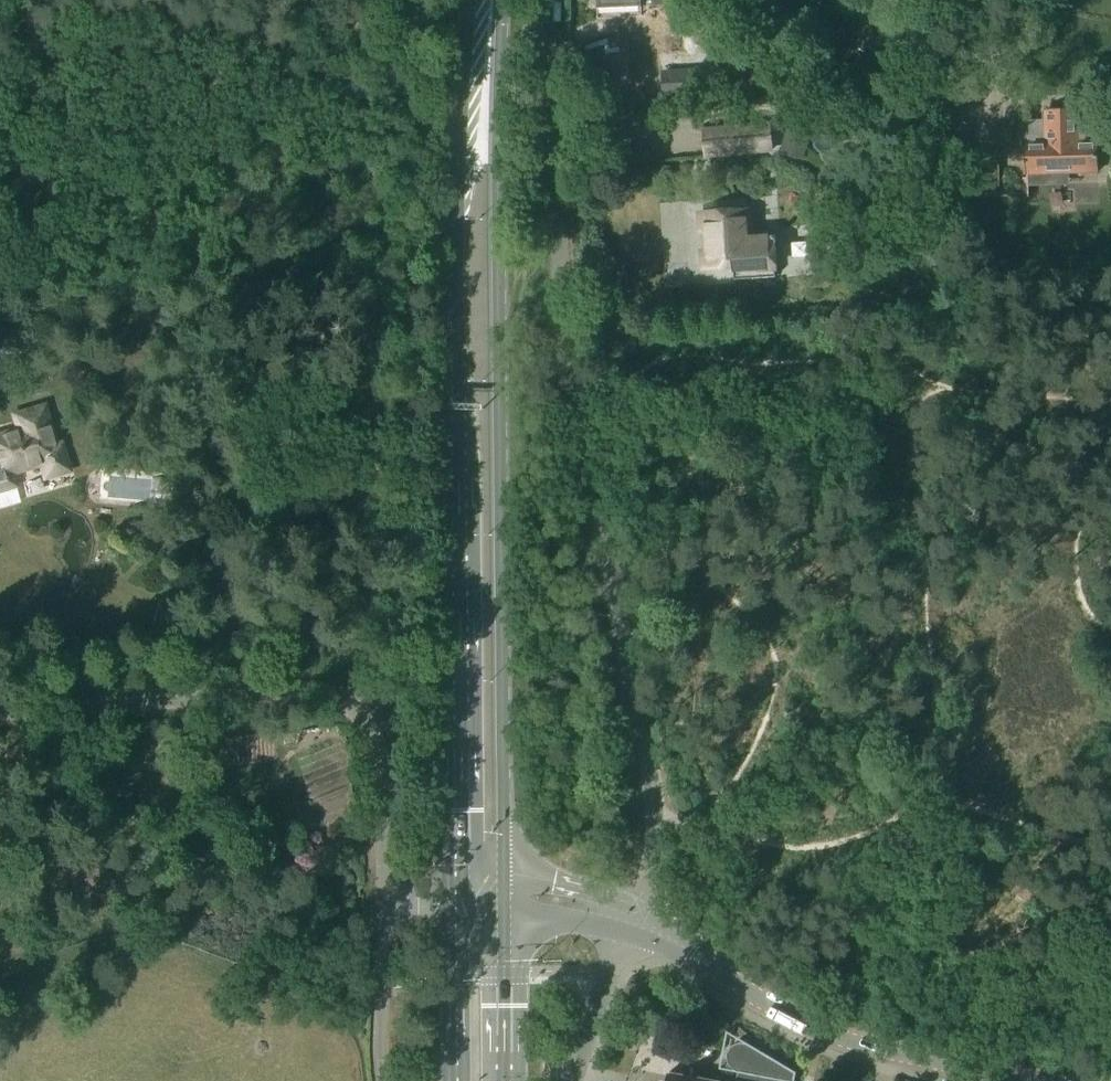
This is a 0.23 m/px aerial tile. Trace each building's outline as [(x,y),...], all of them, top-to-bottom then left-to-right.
[(641,8),(641,0),(596,0),(597,10),(641,8)] [(662,96),(696,95),(694,52),(660,54),(662,96)] [(1079,120),(1079,112),(1043,114),(1044,121),(1026,122),(1028,176),(1097,174),(1095,120),(1079,120)] [(815,120),(804,121),(805,130),(816,128),(815,120)] [(707,158),(736,155),(771,152),(769,125),(705,131),(707,158)] [(804,162),(810,138),(787,133),(781,156),(804,162)] [(752,224),(751,210),(706,212),(709,248),(702,249),(703,267),(733,265),(734,278),(775,276),(773,234),(757,235),(757,224),(752,224)] [(44,408),(13,417),(18,433),(6,437),(5,435),(0,436),(0,492),(15,488),(11,475),(40,467),(41,470),(43,473),(44,474),(46,475),(47,476),(49,476),(53,477),(55,477),(57,476),(58,476),(60,475),(61,474),(63,472),(64,471),(64,470),(65,468),(66,466),(66,464),(66,463),(61,445),(55,447),(44,408)] [(796,1073),(749,1045),(740,1043),(732,1047),(727,1054),(728,1064),(734,1070),(738,1073),(736,1080),(795,1080),(796,1073)] [(700,1080),(701,1077),(698,1076),(698,1080),(682,1077),(683,1073),(680,1072),(679,1076),(669,1074),(667,1080),(705,1080),(700,1080)]
